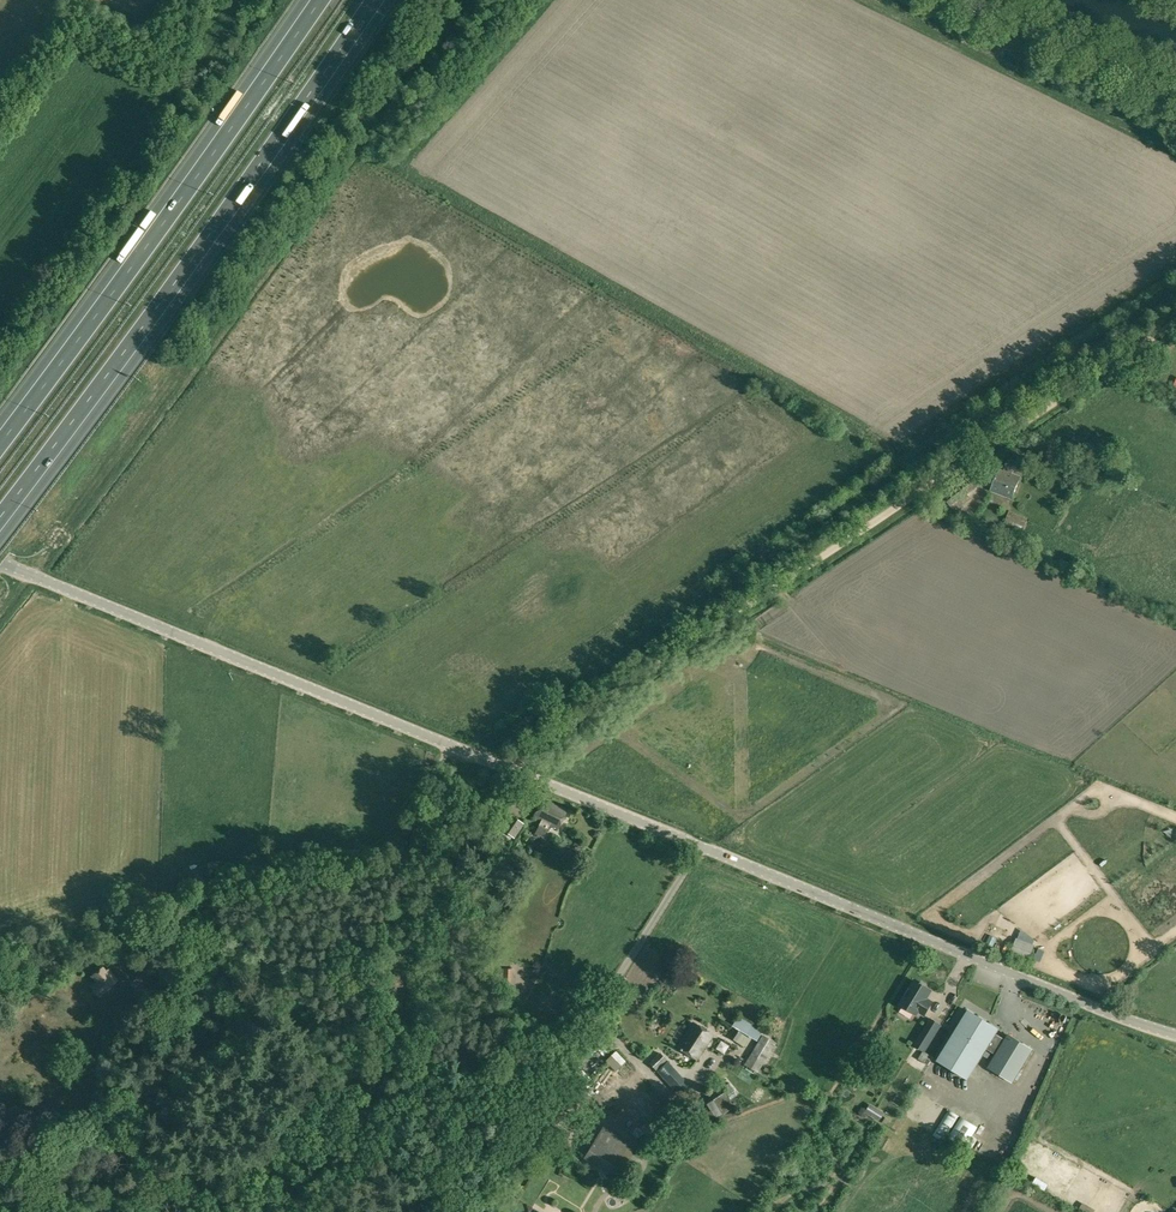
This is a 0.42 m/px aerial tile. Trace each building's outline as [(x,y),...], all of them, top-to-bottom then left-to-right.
[(1014,470),(1017,463),(1008,459),(1003,471),(999,469),(990,490),(1011,499),(1020,477),(1012,473),(1013,470),(1014,470)] [(967,493),(978,486),(971,476),(944,495),(954,510),(970,498),(967,493)] [(1009,512),(1006,520),(1003,526),(1021,534),(1027,520),(1009,512)] [(565,594),(576,584),(572,579),(560,589),(565,594)] [(542,799),(533,817),(558,829),(567,811),(552,803),(551,804),(542,799)] [(523,823),(511,815),(502,829),(514,837),(523,823)] [(547,829),(539,825),(535,833),(543,837),(547,829)] [(1016,941),(1011,954),(1029,962),(1034,948),(1016,941)] [(158,961),(152,965),(151,971),(158,980),(167,973),(158,961)] [(107,990),(118,980),(109,969),(107,971),(103,966),(91,976),(96,982),(91,986),(100,997),(108,991),(107,990)] [(144,989),(148,985),(155,980),(147,970),(129,984),(138,994),(144,989)] [(921,982),(919,984),(914,981),(900,1004),(916,1014),(918,1012),(924,1015),(932,1002),(926,998),(931,991),(926,988),(926,985),(921,982)] [(995,1034),(998,1029),(968,1010),(937,1060),(968,1079),(986,1049),(994,1054),(996,1050),(998,1051),(988,1067),(1013,1082),(1032,1049),(1008,1034),(1005,1040),(995,1034)] [(757,1041),(762,1033),(763,1031),(738,1017),(732,1026),(757,1041)] [(930,1019),(914,1045),(924,1052),(941,1025),(930,1019)] [(693,1023),(678,1046),(697,1059),(712,1035),(693,1023)] [(742,1045),(747,1037),(735,1029),(730,1037),(742,1045)] [(776,1042),(764,1035),(762,1034),(751,1054),(744,1064),(758,1073),(764,1063),(776,1042)] [(620,1060),(629,1055),(623,1044),(614,1049),(620,1060)] [(923,1051),(918,1059),(928,1065),(932,1057),(923,1051)] [(656,1070),(667,1060),(660,1053),(650,1062),(656,1070)] [(667,1061),(657,1071),(670,1085),(680,1075),(667,1061)] [(706,1104),(710,1110),(716,1118),(734,1106),(724,1091),(706,1104)] [(933,1110),(939,1115),(947,1105),(941,1100),(933,1110)] [(884,1113),(869,1103),(864,1112),(878,1122),(884,1113)] [(702,1126),(716,1118),(710,1110),(697,1117),(702,1126)] [(933,1135),(944,1141),(959,1116),(949,1110),(933,1135)] [(687,1131),(693,1128),(682,1111),(661,1124),(668,1135),(675,1131),(678,1134),(686,1129),(687,1131)] [(978,1127),(961,1117),(949,1138),(965,1148),(978,1127)] [(617,1178),(636,1146),(603,1126),(583,1158),(617,1178)] [(652,1156),(671,1150),(668,1141),(649,1148),(652,1156)]
